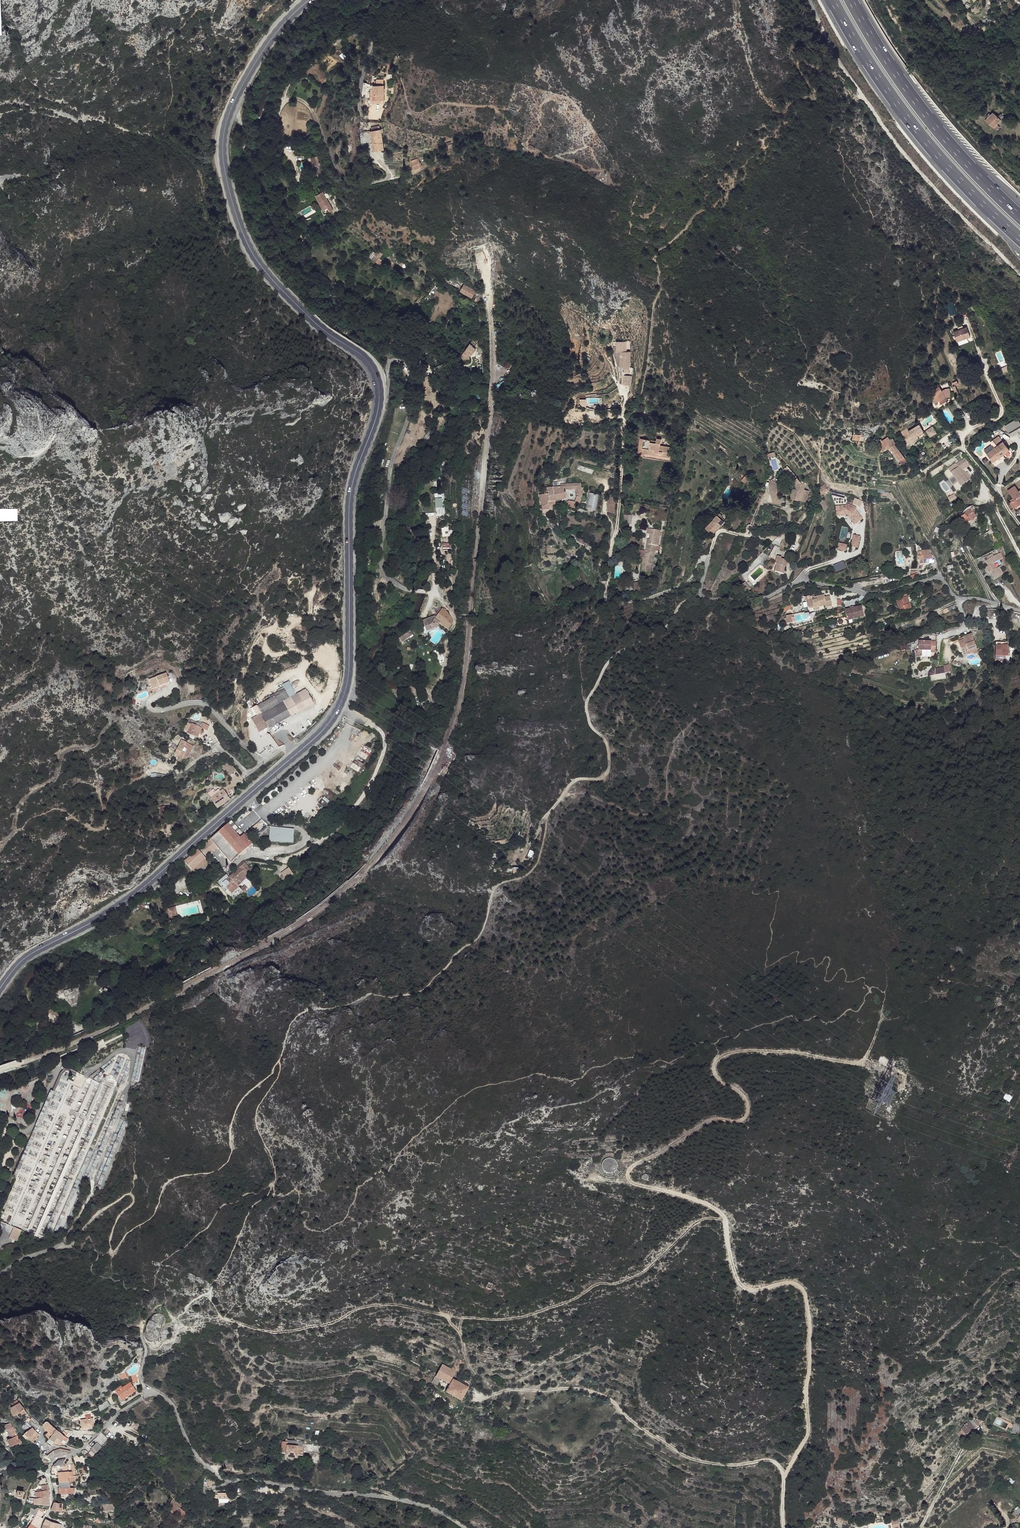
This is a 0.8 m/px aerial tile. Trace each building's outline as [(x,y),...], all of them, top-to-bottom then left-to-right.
[(375,80),(371,93),(380,97),(385,83),(375,80)] [(997,116),(993,112),(990,114),(988,112),(986,115),(988,117),(985,119),(992,127),(997,123),(1003,116),(1000,113),(997,116)] [(361,134),(360,142),(368,143),(371,123),(360,122),(358,134),(361,134)] [(1000,127),(997,123),(992,127),(996,131),(1000,127)] [(374,151),(385,151),(383,129),(373,130),(374,151)] [(307,157),(311,170),(317,169),(315,165),(317,164),(316,160),(313,161),(312,156),(307,157)] [(415,171),(422,167),(418,158),(410,161),(415,171)] [(322,202),(325,206),(328,204),(318,185),(310,190),(318,205),(322,202)] [(369,248),(366,253),(369,255),(376,254),(374,253),(377,248),(375,246),(373,248),(370,247),(369,248)] [(460,282),(458,285),(470,292),(474,287),(470,285),(471,284),(462,279),(460,282)] [(969,327),(955,332),(958,341),(972,337),(969,327)] [(466,338),(460,346),(465,349),(471,342),(469,341),(470,338),(467,336),(466,338)] [(631,372),(631,351),(628,351),(628,341),(617,341),(617,351),(621,351),(621,372),(631,372)] [(931,389),(936,398),(940,396),(946,392),(949,391),(946,385),(944,387),(941,383),(931,389)] [(904,432),(906,434),(922,424),(919,421),(909,426),(910,428),(904,432)] [(928,427),(931,434),(938,430),(935,423),(928,427)] [(904,436),(906,439),(919,433),(919,431),(917,429),(919,427),(920,427),(923,426),(922,424),(906,434),(904,436)] [(890,442),(900,455),(904,451),(895,439),(893,439),(888,432),(882,436),(883,438),(888,444),(890,442)] [(648,441),(647,448),(652,449),(652,451),(658,452),(658,449),(661,450),(661,456),(668,457),(670,445),(661,443),(661,445),(657,445),(658,443),(658,438),(654,437),(653,441),(648,441)] [(878,441),(883,447),(888,444),(883,438),(878,441)] [(988,454),(993,460),(1010,449),(1003,439),(991,447),(993,450),(988,454)] [(951,470),(960,485),(967,480),(963,474),(960,468),(962,467),(969,463),(966,457),(957,463),(959,466),(951,470)] [(742,476),(745,479),(747,476),(749,479),(750,476),(743,470),(738,466),(735,470),(742,476)] [(791,467),(787,470),(789,474),(788,475),(796,487),(795,492),(792,491),(790,500),(789,502),(797,505),(797,504),(804,506),(806,498),(804,497),(805,494),(803,494),(805,487),(802,486),(791,467)] [(432,475),(430,484),(436,485),(439,477),(432,475)] [(562,480),(563,485),(573,483),(574,490),(579,489),(577,477),(562,480)] [(778,482),(771,481),(772,488),(777,502),(783,498),(778,482)] [(549,484),(551,498),(561,495),(561,489),(563,489),(562,485),(560,485),(559,482),(558,483),(549,484)] [(823,491),(830,487),(827,483),(820,486),(823,491)] [(536,490),(538,503),(541,502),(542,505),(544,504),(544,499),(551,498),(549,484),(543,485),(544,489),(536,490)] [(1009,489),(1013,493),(1019,489),(1015,484),(1009,489)] [(1013,504),(1019,500),(1019,491),(1019,489),(1013,493),(1013,496),(1012,497),(1013,500),(1011,501),(1013,504)] [(820,500),(825,507),(828,505),(823,497),(820,500)] [(435,499),(436,514),(445,514),(443,498),(435,499)] [(566,498),(565,503),(573,506),(575,500),(566,498)] [(861,507),(864,501),(855,498),(853,504),(861,507)] [(965,508),(960,510),(963,518),(976,512),(972,504),(969,505),(968,503),(966,504),(967,506),(965,506),(965,508)] [(834,506),(834,516),(844,515),(845,514),(846,516),(845,517),(851,526),(859,521),(853,511),(854,509),(845,504),(844,505),(843,505),(834,506)] [(721,506),(718,510),(724,516),(728,512),(721,506)] [(718,510),(710,519),(716,523),(724,516),(718,510)] [(644,543),(642,552),(651,553),(653,544),(655,544),(657,530),(644,528),(643,533),(647,533),(647,538),(646,543),(644,543)] [(854,539),(848,536),(844,547),(850,550),(854,539)] [(840,546),(832,543),(830,548),(838,551),(840,546)] [(920,548),(915,548),(915,556),(917,557),(916,561),(920,561),(928,561),(928,564),(932,564),(932,559),(929,553),(928,553),(928,548),(920,548)] [(768,550),(757,556),(760,560),(771,554),(768,550)] [(987,556),(984,558),(987,563),(984,565),(988,571),(992,569),(994,575),(1002,571),(999,565),(996,567),(993,560),(1000,556),(997,550),(993,553),(991,550),(986,554),(987,556)] [(639,562),(637,570),(646,571),(647,568),(648,563),(650,563),(651,553),(642,552),(638,551),(636,561),(639,562)] [(790,559),(779,557),(776,572),(788,574),(790,559)] [(754,571),(757,575),(761,572),(763,575),(771,571),(765,564),(766,563),(764,560),(758,565),(759,567),(754,571)] [(836,571),(847,568),(845,562),(834,565),(836,571)] [(635,582),(629,582),(629,592),(638,591),(638,585),(635,585),(635,582)] [(811,596),(805,597),(807,605),(823,601),(824,603),(830,601),(828,592),(823,594),(822,591),(813,593),(814,597),(811,598),(811,596)] [(894,598),(888,598),(889,607),(901,606),(899,594),(893,595),(894,598)] [(849,602),(843,604),(848,615),(864,609),(860,600),(849,604),(849,602)] [(430,627),(432,630),(436,630),(440,625),(449,630),(453,622),(440,608),(434,617),(424,623),(425,628),(430,627)] [(948,639),(953,653),(956,652),(956,649),(962,647),(963,648),(967,647),(962,634),(957,635),(948,639)] [(995,637),(994,654),(1004,654),(1004,650),(1008,650),(1008,638),(995,637)] [(914,650),(919,649),(919,643),(923,643),(929,642),(929,639),(923,639),(913,640),(913,643),(910,643),(911,650),(909,650),(909,657),(912,657),(914,654),(914,650)] [(956,649),(956,652),(953,653),(954,657),(968,651),(967,647),(963,648),(962,647),(956,649)] [(151,676),(154,685),(171,680),(167,670),(151,676)] [(277,690),(273,692),(275,696),(279,703),(283,702),(295,694),(290,684),(285,686),(288,691),(280,696),(277,690)] [(285,686),(277,690),(280,696),(288,691),(285,686)] [(275,696),(257,705),(261,713),(275,705),(279,703),(275,696)] [(279,703),(275,705),(282,718),(289,714),(283,702),(279,703)] [(275,705),(261,713),(268,725),(282,718),(275,705)] [(192,718),(187,728),(196,732),(198,727),(200,728),(202,723),(207,725),(209,721),(203,718),(201,722),(192,718)] [(171,742),(169,747),(173,749),(173,747),(176,748),(175,752),(187,757),(194,744),(186,740),(184,744),(180,742),(178,746),(171,742)] [(228,760),(222,766),(231,774),(238,769),(228,760)] [(213,785),(217,791),(223,787),(220,782),(213,785)] [(206,790),(210,796),(217,791),(213,785),(206,790)] [(210,796),(217,805),(230,797),(223,787),(217,791),(210,796)] [(211,837),(230,860),(253,841),(250,838),(249,836),(246,832),(244,833),(243,832),(239,835),(230,822),(211,837)] [(294,828),(270,826),(269,841),(293,842),(294,828)] [(186,859),(191,866),(206,855),(203,852),(207,849),(203,844),(186,859)] [(230,872),(236,880),(240,876),(242,878),(253,869),(245,859),(230,872)] [(228,887),(236,880),(230,872),(229,873),(221,879),(222,881),(221,882),(222,885),(224,883),(228,887)] [(609,1158),(606,1157),(604,1158),(602,1158),(600,1160),(599,1161),(598,1163),(597,1165),(597,1168),(598,1170),(599,1172),(600,1174),(602,1175),(604,1176),(606,1176),(609,1176),(611,1175),(613,1174),(613,1173),(614,1173),(614,1172),(615,1171),(615,1170),(616,1168),(616,1166),(615,1164),(614,1162),(613,1160),(611,1158),(609,1158)] [(9,1237),(18,1241),(22,1228),(14,1224),(9,1237)] [(457,1358),(452,1368),(457,1370),(459,1371),(464,1361),(457,1358)] [(435,1377),(431,1383),(436,1385),(440,1379),(448,1383),(457,1370),(452,1368),(451,1369),(441,1365),(435,1377)] [(124,1372),(119,1376),(122,1381),(128,1378),(124,1372)] [(453,1379),(446,1392),(462,1400),(469,1387),(462,1383),(463,1381),(460,1380),(459,1382),(453,1379)] [(135,1391),(130,1383),(122,1388),(120,1386),(114,1390),(120,1399),(126,1395),(127,1396),(135,1391)] [(17,1400),(11,1403),(13,1407),(9,1409),(13,1416),(20,1413),(22,1415),(26,1412),(24,1409),(20,1403),(19,1403),(17,1400)] [(42,1425),(32,1417),(30,1419),(28,1422),(27,1423),(29,1425),(33,1428),(36,1431),(42,1425)] [(93,1419),(85,1420),(86,1428),(94,1427),(93,1419)] [(55,1429),(48,1422),(47,1422),(46,1422),(44,1424),(45,1428),(48,1431),(49,1432),(52,1435),(55,1429)] [(10,1423),(4,1425),(7,1430),(12,1438),(7,1440),(10,1447),(21,1441),(17,1435),(13,1427),(12,1427),(10,1423)] [(965,1435),(972,1429),(968,1425),(964,1427),(965,1429),(962,1431),(965,1435)] [(36,1431),(33,1428),(30,1430),(24,1434),(30,1440),(33,1443),(36,1439),(32,1436),(36,1432),(35,1432),(36,1431)] [(60,1433),(55,1429),(52,1435),(49,1439),(48,1441),(51,1444),(52,1443),(53,1441),(54,1442),(60,1433)] [(65,1437),(60,1433),(54,1442),(60,1445),(62,1443),(62,1442),(63,1440),(65,1437)] [(282,1440),(281,1451),(286,1453),(286,1455),(297,1456),(297,1454),(303,1454),(304,1441),(287,1440),(287,1437),(284,1437),(284,1439),(282,1440)] [(97,1444),(92,1449),(96,1453),(101,1448),(97,1444)] [(60,1449),(54,1451),(55,1458),(67,1455),(71,1453),(71,1451),(67,1451),(60,1449)] [(61,1466),(56,1467),(57,1473),(58,1472),(58,1475),(58,1478),(59,1482),(70,1482),(69,1478),(69,1474),(69,1471),(68,1468),(71,1468),(71,1465),(68,1465),(61,1466)] [(74,1477),(69,1478),(70,1482),(70,1484),(73,1484),(73,1482),(80,1481),(79,1479),(82,1478),(81,1475),(74,1477)] [(47,1485),(42,1486),(42,1491),(36,1492),(36,1499),(49,1497),(49,1490),(47,1485)] [(184,1500),(174,1494),(169,1503),(173,1506),(177,1508),(176,1510),(175,1512),(182,1517),(188,1508),(181,1503),(184,1500)] [(36,1499),(34,1499),(34,1505),(49,1506),(49,1497),(36,1499)] [(65,1504),(54,1503),(51,1511),(65,1512),(65,1508),(65,1504)] [(1019,1512),(1014,1506),(1011,1511),(1013,1513),(1017,1516),(1019,1512)] [(37,1508),(32,1508),(30,1512),(33,1514),(36,1516),(35,1518),(41,1521),(43,1519),(48,1509),(44,1510),(40,1509),(37,1508)] [(1017,1516),(1013,1513),(1010,1516),(1019,1523),(1019,1512),(1017,1516)] [(41,1521),(35,1518),(31,1524),(38,1527),(41,1521)] [(44,1524),(56,1527),(58,1527),(60,1524),(57,1524),(48,1522),(48,1521),(46,1520),(44,1524)]
